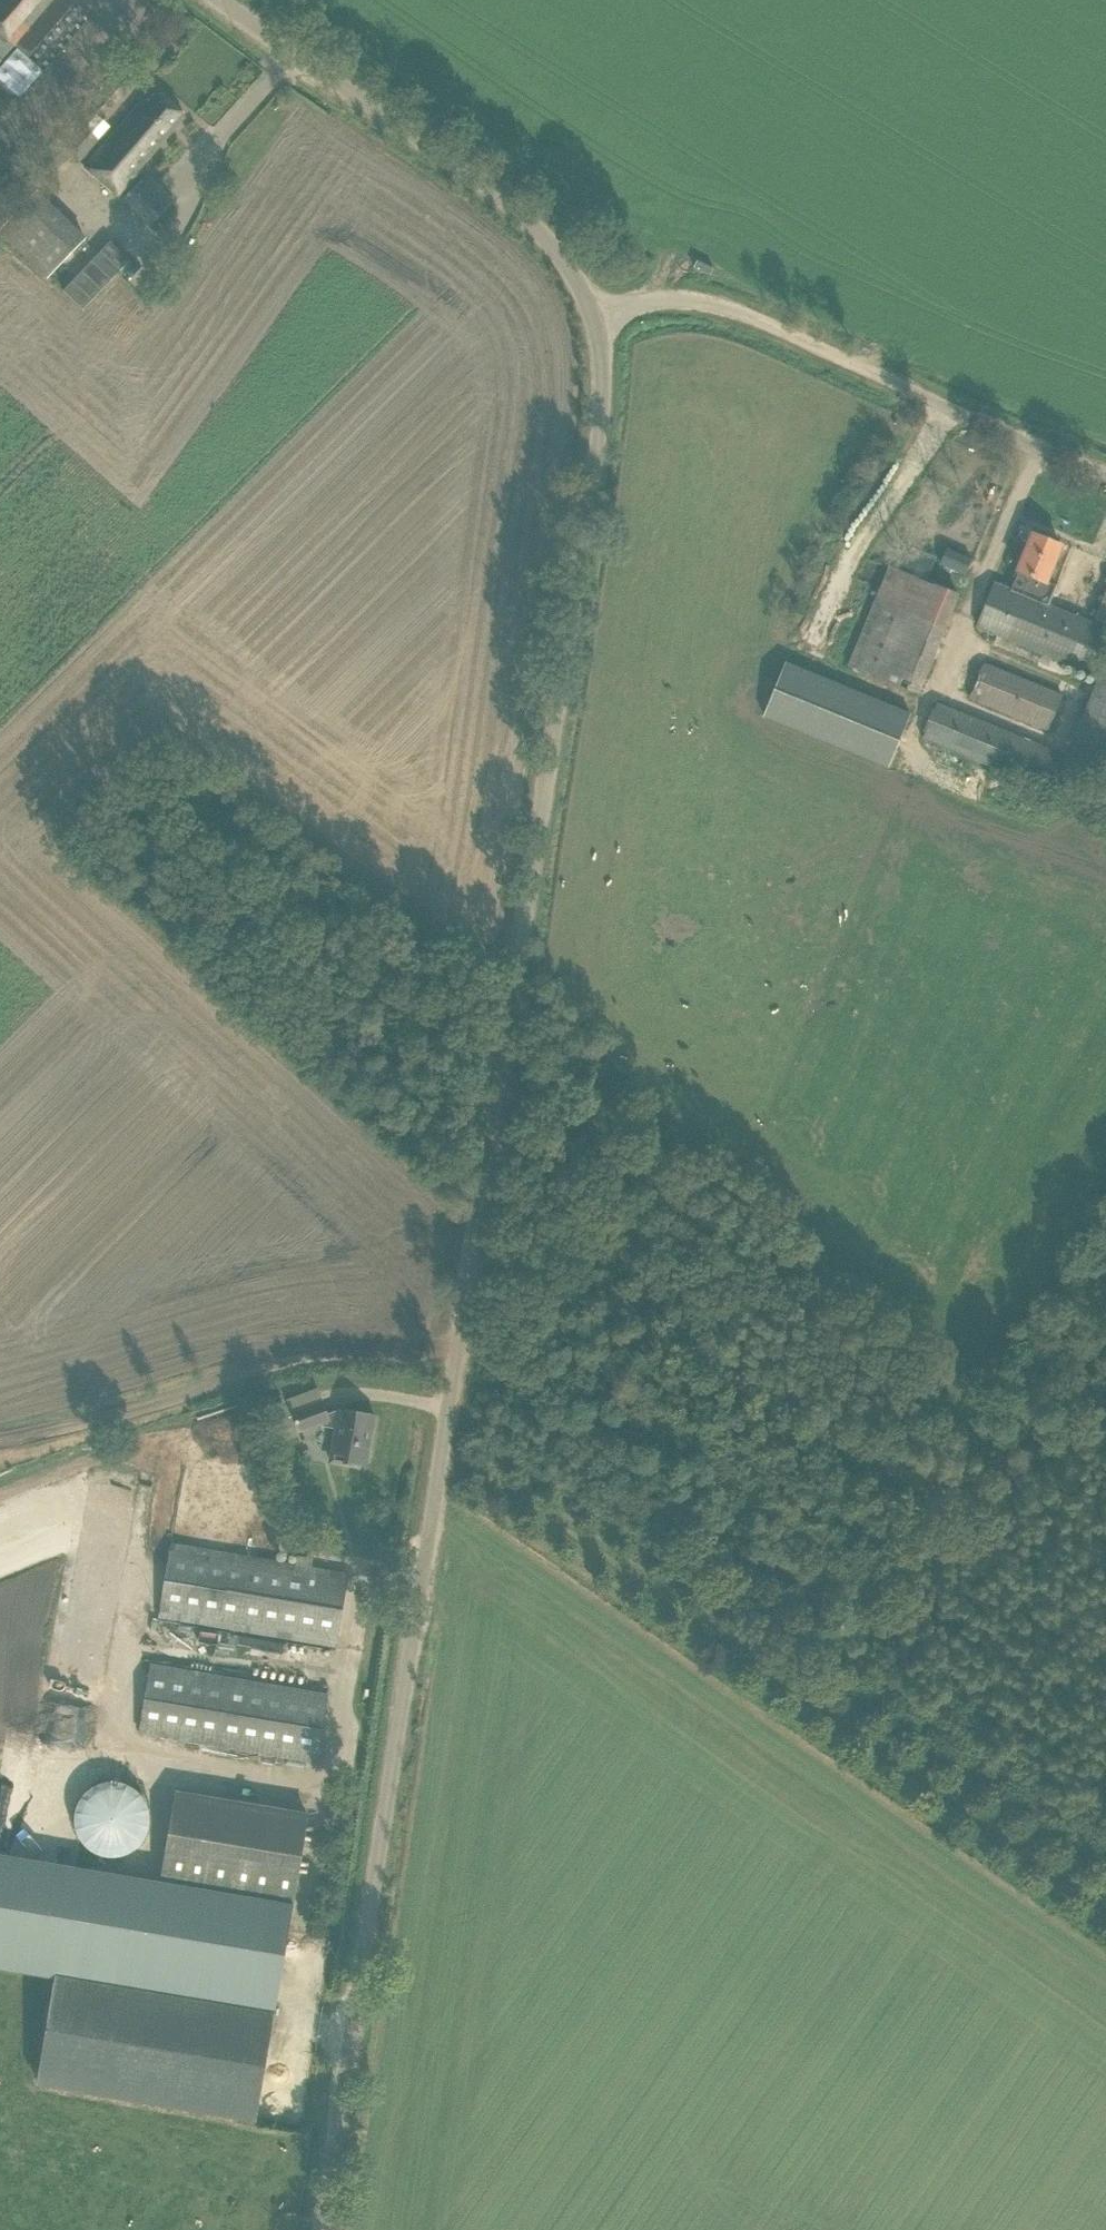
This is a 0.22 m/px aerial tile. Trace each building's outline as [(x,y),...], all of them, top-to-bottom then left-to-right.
[(15,44),(52,0),(0,0),(0,32),(15,44)] [(83,166),(115,194),(183,116),(151,89),(83,166)] [(65,150),(80,163),(99,140),(84,127),(65,150)] [(121,199),(147,225),(171,201),(145,175),(121,199)] [(47,279),(85,240),(36,192),(0,229),(0,233),(47,279)] [(111,241),(65,290),(85,309),(130,260),(111,241)] [(1105,771),(1105,589),(1093,623),(1048,605),(1056,586),(1046,582),(1061,546),(1031,534),(1016,571),(1017,572),(1010,589),(995,583),(977,627),(1098,677),(1066,755),(935,702),(920,739),(1077,804),(1094,766),(1105,771)] [(947,550),(941,564),(966,574),(972,560),(947,550)] [(849,666),(917,694),(949,615),(958,595),(890,567),(849,666)] [(763,717),(887,768),(910,713),(785,661),(763,717)] [(968,699),(1047,731),(1061,694),(982,663),(968,699)] [(329,1460),(366,1466),(374,1416),(338,1409),(338,1410),(326,1415),(322,1402),(292,1414),(298,1432),(323,1422),(325,1427),(332,1424),(335,1424),(329,1460)] [(158,1617),(335,1646),(348,1574),(170,1544),(158,1617)] [(139,1732),(294,1758),(316,1762),(327,1694),(150,1665),(139,1732)] [(49,1702),(46,1753),(68,1754),(71,1703),(49,1702)] [(81,1843),(92,1852),(113,1857),(126,1854),(141,1842),(148,1827),(147,1810),(140,1795),(126,1784),(109,1781),(94,1786),(80,1797),(74,1812),(75,1829),(81,1843)] [(291,1907),(0,1857),(0,1966),(55,1976),(38,2077),(255,2114),(291,1907)]
